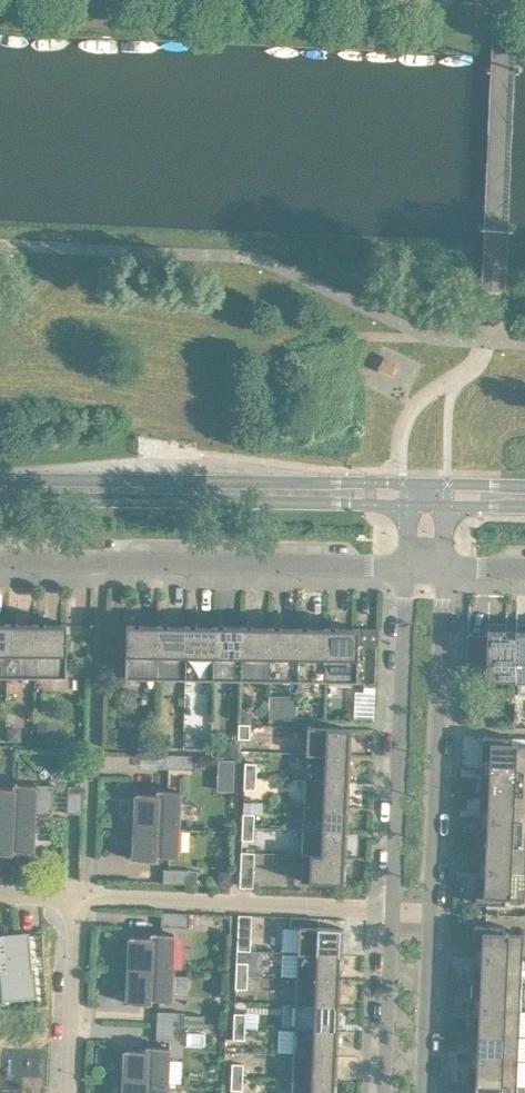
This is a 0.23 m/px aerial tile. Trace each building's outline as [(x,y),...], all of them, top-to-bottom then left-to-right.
[(7,676),(35,676),(35,623),(16,623),(16,627),(11,627),(11,623),(7,623),(7,676)] [(35,623),(35,676),(67,676),(67,624),(44,624),(44,627),(39,627),(39,623),(35,623)] [(126,677),(158,678),(159,625),(140,625),(140,629),(135,628),(135,625),(127,624),(126,677)] [(158,678),(186,678),(187,625),(168,625),(167,629),(163,629),(163,625),(159,625),(158,678)] [(186,678),(214,679),(215,626),(195,625),(195,629),(191,629),(191,625),(187,625),(186,678)] [(214,679),(242,679),(243,626),(224,626),(223,630),(219,630),(219,626),(215,626),(214,679)] [(242,679),(270,679),(271,627),(251,626),(251,630),(247,630),(247,626),(243,626),(242,679)] [(270,679),(298,680),(299,627),(279,627),(279,631),(275,631),(275,627),(271,627),(270,679)] [(298,680),(326,680),(327,628),(307,627),(307,631),(303,631),(303,627),(299,627),(298,680)] [(327,628),(326,680),(358,681),(359,628),(335,628),(335,632),(331,631),(331,628),(327,628)] [(359,628),(359,645),(378,646),(379,628),(359,628)] [(486,681),(515,681),(516,634),(515,634),(506,634),(506,631),(487,630),(486,681)] [(524,682),(524,631),(515,631),(515,634),(516,634),(515,681),(524,682)] [(487,662),(487,635),(469,634),(467,662),(487,662)] [(269,705),(269,716),(296,717),(296,706),(269,705)] [(241,712),(241,723),(252,723),(252,713),(241,712)] [(37,720),(37,741),(58,741),(58,720),(37,720)] [(240,724),(239,738),(250,738),(250,724),(240,724)] [(8,727),(7,740),(19,740),(19,728),(8,727)] [(308,727),(307,753),(349,755),(348,756),(351,756),(352,736),(349,735),(350,729),(308,727)] [(110,728),(109,742),(123,743),(124,728),(110,728)] [(171,733),(161,733),(160,745),(171,745),(171,733)] [(489,769),(524,770),(524,744),(512,744),(512,737),(483,735),(482,758),(490,759),(489,769)] [(218,741),(218,756),(238,756),(238,741),(218,741)] [(307,753),(306,779),(347,780),(347,782),(350,782),(351,761),(348,761),(348,756),(349,755),(307,753)] [(168,768),(196,770),(196,755),(168,754),(168,768)] [(219,760),(219,775),(235,775),(235,760),(219,760)] [(245,762),(244,776),(256,776),(256,763),(245,762)] [(481,794),(524,796),(524,770),(489,769),(489,779),(481,779),(481,794)] [(256,776),(244,776),(244,789),(255,789),(256,776)] [(306,779),(305,804),(346,806),(346,807),(349,807),(350,786),(347,786),(347,782),(347,780),(306,779)] [(14,783),(13,788),(14,788),(12,850),(34,851),(35,811),(53,812),(54,785),(14,783)] [(68,814),(82,814),(83,786),(69,786),(68,814)] [(13,788),(0,787),(0,854),(12,854),(12,850),(14,788),(13,788)] [(135,819),(135,824),(179,826),(181,790),(157,789),(157,794),(136,793),(136,799),(133,799),(132,819),(135,819)] [(487,820),(524,821),(524,796),(481,794),(480,809),(488,809),(487,820)] [(305,804),(304,829),(345,831),(345,832),(348,832),(349,812),(346,811),(346,807),(346,806),(305,804)] [(243,813),(242,827),(254,827),(254,814),(243,813)] [(478,844),(524,846),(524,821),(487,820),(487,830),(479,829),(478,844)] [(179,826),(135,824),(133,860),(156,860),(157,856),(178,857),(178,851),(181,851),(182,831),(179,830),(179,826)] [(254,827),(242,827),(242,839),(253,840),(254,827)] [(304,829),(302,854),(344,856),(344,857),(347,858),(348,837),(345,837),(345,832),(345,831),(304,829)] [(485,870),(524,872),(524,846),(478,844),(478,860),(486,860),(485,870)] [(241,852),(241,865),(254,866),(255,852),(241,852)] [(344,856),(302,854),(301,881),(346,883),(347,862),(344,862),(344,857),(344,856)] [(163,883),(197,884),(198,870),(163,869),(163,883)] [(485,870),(485,880),(477,880),(476,903),(505,904),(505,898),(524,899),(524,898),(524,872),(485,870)] [(219,872),(218,884),(231,885),(231,873),(219,872)] [(161,926),(189,927),(189,913),(162,912),(161,926)] [(482,948),(481,958),(523,960),(524,933),(504,932),(504,926),(475,924),(474,947),(482,948)] [(299,926),(298,953),(340,954),(340,953),(340,949),(343,949),(344,928),(299,926)] [(3,1001),(37,998),(35,970),(33,971),(29,932),(0,934),(0,972),(3,1001)] [(129,963),(129,967),(173,969),(174,934),(151,933),(151,937),(130,936),(130,942),(126,942),(126,963),(129,963)] [(238,937),(237,950),(249,951),(250,937),(238,937)] [(298,953),(297,978),(339,980),(339,978),(339,974),(342,974),(343,953),(340,953),(340,954),(298,953)] [(473,968),(472,983),(522,985),(523,960),(481,958),(481,968),(473,968)] [(237,962),(236,975),(248,976),(248,963),(237,962)] [(173,969),(129,967),(127,1003),(150,1004),(151,999),(172,1000),(172,994),(175,994),(176,974),(173,974),(173,969)] [(248,976),(236,975),(236,989),(247,989),(248,976)] [(297,978),(296,1003),(338,1005),(338,1004),(338,999),(341,999),(342,979),(339,978),(339,980),(297,978)] [(480,998),(479,1009),(520,1010),(522,985),(472,983),(472,998),(480,998)] [(296,1003),(295,1028),(337,1030),(337,1029),(337,1024),(340,1025),(340,1004),(338,1004),(338,1005),(296,1003)] [(471,1018),(470,1034),(519,1036),(520,1010),(479,1009),(479,1019),(471,1018)] [(157,1011),(157,1025),(185,1026),(185,1012),(157,1011)] [(235,1013),(234,1026),(246,1026),(246,1013),(235,1013)] [(185,1026),(157,1025),(156,1039),(184,1040),(185,1026)] [(246,1026),(234,1026),(234,1039),(245,1040),(246,1026)] [(295,1028),(294,1054),(336,1056),(336,1054),(336,1050),(338,1050),(339,1029),(337,1029),(337,1030),(295,1028)] [(477,1049),(477,1059),(518,1061),(519,1036),(470,1034),(470,1049),(477,1049)] [(124,1076),(124,1080),(168,1082),(170,1047),(146,1046),(146,1050),(125,1049),(125,1055),(122,1055),(121,1076),(124,1076)] [(294,1054),(293,1079),(334,1081),(335,1080),(335,1075),(337,1075),(338,1055),(336,1054),(336,1056),(294,1054)] [(469,1069),(468,1084),(517,1086),(518,1061),(477,1059),(476,1069),(469,1069)] [(232,1063),(232,1077),(245,1077),(246,1064),(232,1063)] [(245,1077),(232,1077),(231,1090),(244,1090),(245,1077)] [(292,1092),(337,1092),(337,1080),(335,1080),(334,1081),(293,1079),(292,1092)] [(124,1080),(123,1092),(171,1092),(171,1087),(168,1087),(168,1082),(124,1080)] [(517,1086),(468,1084),(468,1092),(517,1092),(517,1086)]
